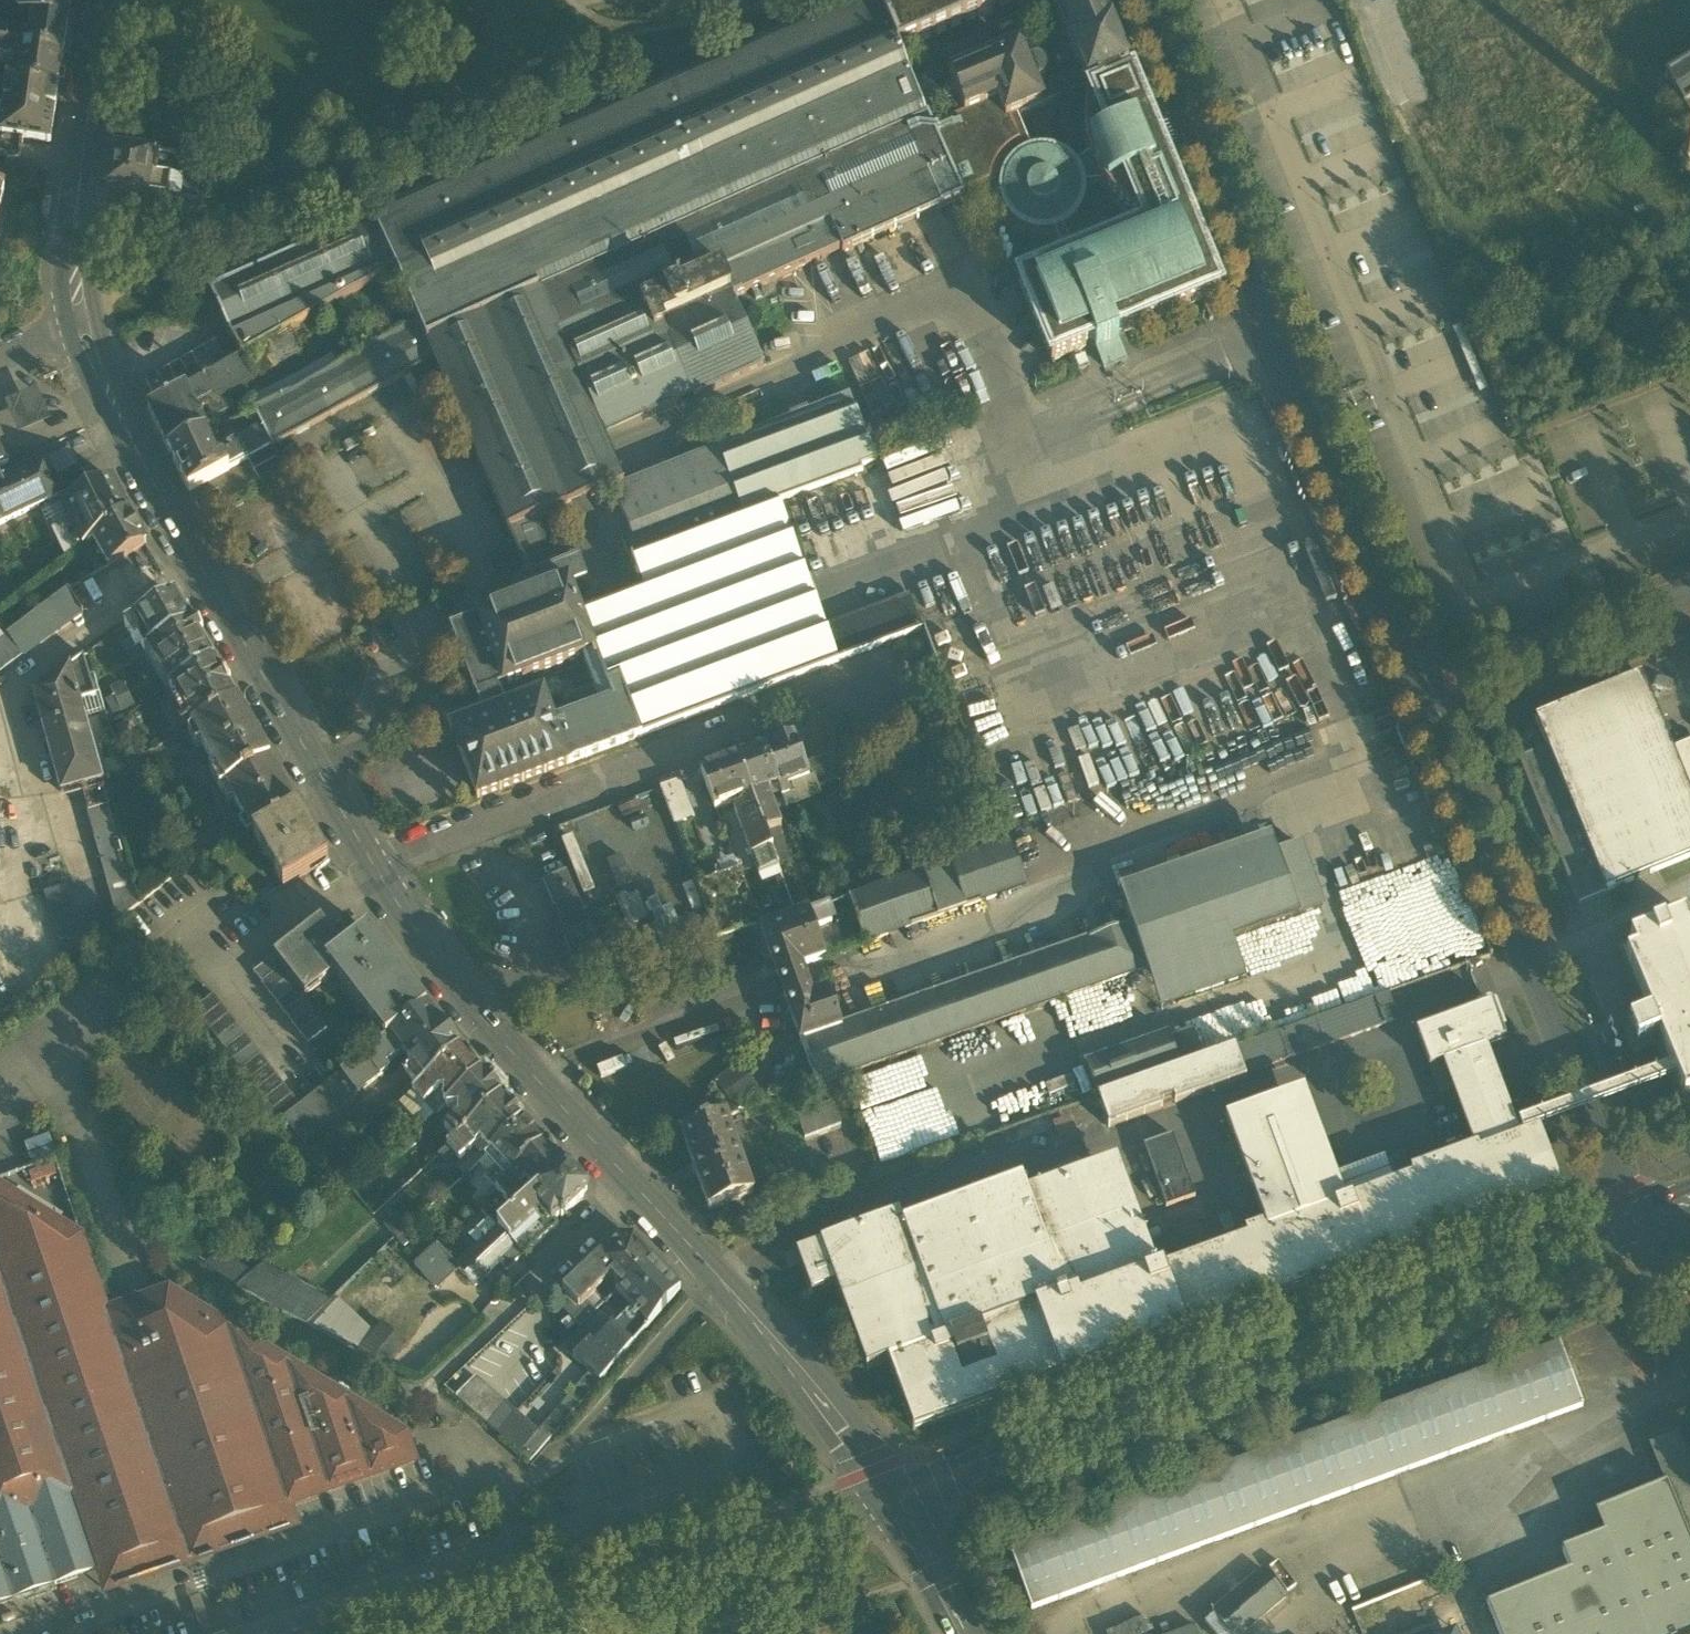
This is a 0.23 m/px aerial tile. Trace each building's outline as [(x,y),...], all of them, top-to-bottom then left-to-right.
[(20,16),(35,18),(68,23),(71,0),(22,0),(20,16)] [(509,530),(539,518),(613,488),(624,484),(602,433),(690,393),(693,400),(764,367),(733,301),(842,250),(843,253),(963,199),(961,193),(932,128),(910,75),(908,76),(898,53),(876,0),(866,0),(210,293),(230,336),(231,338),(243,358),(263,347),(395,274),(418,324),(435,360),(434,360),(434,361),(509,530)] [(1000,7),(997,0),(876,0),(898,53),(1000,7)] [(1000,7),(1001,9),(1022,0),(997,0),(1000,7)] [(1082,73),(1087,85),(1088,87),(1091,86),(1125,71),(1129,70),(1100,0),(1052,0),(1082,73)] [(68,23),(35,18),(31,41),(27,40),(28,35),(26,34),(0,30),(0,47),(23,50),(63,56),(68,23)] [(22,62),(23,50),(0,47),(0,63),(15,65),(16,61),(22,62)] [(1043,105),(1042,104),(1036,92),(1034,89),(1031,83),(1026,69),(1017,49),(950,78),(965,114),(998,100),(1006,120),(1018,115),(1043,105)] [(63,56),(23,50),(22,62),(19,83),(59,89),(63,56)] [(1031,83),(1034,89),(1043,85),(1046,82),(1047,80),(1047,75),(1046,70),(1042,66),(1036,65),(1026,69),(1031,83)] [(1684,111),(1689,107),(1689,65),(1665,80),(1684,111)] [(1125,71),(1091,86),(1094,94),(1088,96),(1085,125),(1089,153),(1101,181),(1117,203),(1140,223),(1146,221),(1149,228),(1184,214),(1180,206),(1184,204),(1183,201),(1179,202),(1174,191),(1178,189),(1176,185),(1173,187),(1168,175),(1171,174),(1170,170),(1166,172),(1162,160),(1165,158),(1164,155),(1160,156),(1157,148),(1160,147),(1156,136),(1152,137),(1149,129),(1153,128),(1151,124),(1147,126),(1143,114),(1146,112),(1145,109),(1141,110),(1136,98),(1140,97),(1139,93),(1135,95),(1130,83),(1134,81),(1132,78),(1129,79),(1125,71)] [(1082,73),(1036,92),(1042,104),(1087,85),(1082,73)] [(51,142),(59,89),(19,83),(8,81),(5,104),(1,128),(1,134),(0,135),(23,138),(51,142)] [(1073,166),(1089,153),(1085,125),(1088,96),(1094,94),(1091,86),(1088,87),(1087,85),(1042,104),(1043,105),(1018,115),(1033,152),(1049,151),(1064,157),(1073,166)] [(983,197),(1005,194),(1006,178),(1012,165),(1023,156),(1033,152),(1018,115),(1006,120),(998,100),(965,114),(932,128),(961,193),(979,186),(983,196),(983,197)] [(3,159),(21,159),(23,138),(0,135),(1,134),(0,134),(0,158),(3,159)] [(107,191),(149,197),(155,155),(113,150),(107,191)] [(1038,226),(1053,225),(1062,221),(1074,210),(1080,198),(1080,184),(1079,174),(1073,166),(1064,157),(1049,151),(1033,152),(1023,156),(1012,165),(1006,178),(1005,194),(1011,208),(1022,220),(1038,226)] [(1089,153),(1073,166),(1079,174),(1080,184),(1101,181),(1089,153)] [(1677,162),(1687,180),(1689,179),(1689,154),(1677,162)] [(175,157),(155,155),(149,197),(189,202),(201,203),(175,157)] [(1078,258),(1149,228),(1146,221),(1140,223),(1117,203),(1101,181),(1080,184),(1080,198),(1074,210),(1062,221),(1078,258)] [(1019,282),(1068,262),(1053,225),(1038,226),(1022,220),(1011,208),(1005,194),(983,197),(1000,237),(997,239),(1007,263),(1010,262),(1019,282)] [(178,230),(198,238),(216,231),(201,203),(189,202),(188,205),(178,230)] [(1095,347),(1117,338),(1118,337),(1115,332),(1123,329),(1125,332),(1220,293),(1187,212),(1184,214),(1149,228),(1078,258),(1068,262),(1019,282),(1052,362),(1086,348),(1085,345),(1092,341),(1095,347)] [(1078,258),(1062,221),(1053,225),(1068,262),(1078,258)] [(795,296),(749,317),(761,343),(807,322),(795,296)] [(338,367),(291,392),(309,428),(434,361),(434,360),(435,360),(418,324),(338,367)] [(1104,368),(1095,347),(1105,372),(1128,363),(1118,337),(1117,338),(1126,359),(1104,368)] [(1126,359),(1117,338),(1095,347),(1104,368),(1126,359)] [(996,368),(972,373),(978,402),(1002,397),(996,368)] [(5,403),(18,435),(51,422),(38,390),(5,403)] [(272,448),(309,428),(291,392),(290,392),(254,410),(262,428),(272,446),(272,448)] [(571,622),(584,617),(615,700),(577,715),(576,711),(566,715),(567,719),(554,724),(543,695),(506,709),(485,717),(452,729),(479,799),(839,663),(826,628),(779,503),(863,473),(860,468),(877,462),(849,395),(716,448),(736,497),(633,538),(622,542),(641,591),(585,613),(574,583),(573,582),(541,595),(479,618),(451,628),(477,697),(498,689),(553,668),(553,667),(584,656),(571,622)] [(0,416),(0,467),(41,449),(32,430),(37,428),(26,402),(1,412),(2,415),(0,416)] [(225,448),(223,460),(229,470),(272,446),(262,428),(225,448)] [(170,453),(173,461),(210,443),(206,435),(170,453)] [(229,471),(229,470),(223,460),(217,458),(210,443),(173,461),(189,492),(229,471)] [(46,460),(54,477),(78,466),(70,448),(46,460)] [(249,460),(255,471),(278,458),(272,448),(249,460)] [(613,488),(633,538),(736,497),(716,448),(624,484),(613,488)] [(886,469),(907,527),(967,506),(945,448),(886,469)] [(278,458),(255,471),(260,482),(284,469),(278,458)] [(54,477),(46,460),(2,480),(1,476),(0,477),(0,503),(54,477)] [(84,478),(78,466),(54,477),(60,490),(84,478)] [(62,495),(60,490),(54,477),(0,503),(0,525),(62,495)] [(62,502),(71,522),(82,547),(87,544),(127,512),(111,479),(62,502)] [(219,490),(196,503),(201,514),(225,501),(219,490)] [(71,522),(62,502),(43,510),(52,530),(71,522)] [(145,545),(127,512),(87,544),(91,550),(96,547),(108,566),(145,545)] [(549,542),(539,518),(509,530),(507,531),(516,550),(518,554),(549,542)] [(66,560),(82,547),(71,522),(52,530),(66,560)] [(531,577),(541,595),(573,582),(574,583),(591,577),(583,557),(531,577)] [(95,608),(113,591),(105,583),(98,590),(87,579),(76,589),(95,608)] [(64,594),(8,636),(7,637),(23,657),(79,615),(64,594)] [(910,597),(826,628),(839,663),(923,631),(910,597)] [(145,653),(148,651),(192,626),(176,598),(125,627),(136,646),(140,643),(145,653)] [(24,659),(23,657),(7,637),(8,636),(0,625),(0,677),(24,659)] [(148,651),(170,690),(214,664),(192,626),(148,651)] [(34,695),(44,728),(84,716),(80,701),(95,697),(83,657),(34,695)] [(170,690),(193,728),(237,703),(214,664),(170,690)] [(1547,748),(1607,893),(1607,892),(1689,858),(1689,742),(1672,749),(1642,675),(1535,719),(1547,748)] [(124,683),(111,689),(115,697),(121,711),(122,714),(135,707),(124,683)] [(485,717),(506,709),(498,689),(477,697),(478,701),(483,713),(485,717)] [(84,716),(85,720),(105,714),(100,696),(95,697),(80,701),(84,716)] [(112,715),(121,711),(115,697),(106,701),(112,715)] [(483,713),(478,701),(447,713),(451,725),(483,713)] [(217,771),(241,811),(263,798),(266,804),(288,791),(287,789),(284,791),(279,782),(282,780),(237,703),(193,728),(217,771)] [(62,794),(82,789),(103,783),(85,720),(84,716),(44,728),(62,794)] [(779,787),(783,799),(790,796),(790,795),(787,787),(809,779),(794,739),(764,750),(779,787)] [(1608,893),(1607,892),(1607,893),(1547,748),(1518,760),(1578,905),(1608,893)] [(737,760),(752,797),(767,792),(779,787),(764,750),(737,760)] [(808,763),(817,789),(842,780),(833,754),(808,763)] [(716,811),(739,802),(752,797),(737,760),(702,773),(716,811)] [(792,794),(797,806),(816,799),(809,779),(787,787),(790,795),(792,794)] [(103,782),(103,783),(82,789),(119,921),(139,905),(103,782)] [(661,789),(675,826),(694,819),(686,794),(682,795),(676,783),(661,789)] [(298,809),(288,791),(266,804),(263,798),(241,811),(254,834),(298,809)] [(781,828),(767,792),(752,797),(766,834),(779,829),(781,828)] [(792,794),(790,795),(790,796),(783,799),(787,809),(797,806),(792,794)] [(766,834),(752,797),(739,802),(741,807),(734,810),(752,857),(771,850),(766,834)] [(329,862),(298,809),(254,834),(253,835),(283,888),(329,862)] [(771,850),(778,866),(790,862),(779,829),(766,834),(771,850)] [(1120,887),(1127,908),(1279,855),(1272,835),(1120,887)] [(980,903),(1023,888),(1011,843),(848,900),(865,945),(981,904),(980,903)] [(1127,908),(1132,924),(1148,970),(1232,940),(1322,909),(1301,848),(1279,855),(1127,908)] [(778,868),(778,866),(771,850),(752,857),(759,875),(778,868)] [(623,856),(607,861),(618,891),(634,885),(623,856)] [(724,881),(741,875),(734,856),(717,862),(724,881)] [(1447,857),(1338,889),(1347,922),(1448,892),(1450,898),(1459,896),(1447,857)] [(778,868),(759,875),(763,885),(782,878),(778,868)] [(563,936),(572,956),(602,943),(593,923),(588,925),(566,872),(544,882),(566,935),(563,936)] [(708,915),(718,941),(760,926),(741,875),(724,881),(699,890),(708,915)] [(46,894),(65,964),(85,948),(68,888),(46,894)] [(819,895),(823,904),(837,899),(833,889),(819,895)] [(1474,932),(1466,901),(1438,907),(1446,939),(1474,932)] [(826,908),(809,913),(815,929),(831,923),(826,908)] [(825,959),(815,929),(809,913),(761,930),(777,976),(778,977),(802,968),(801,967),(825,959)] [(695,949),(718,942),(708,915),(686,923),(695,949)] [(1672,1067),(1676,1077),(1685,1097),(1689,1094),(1689,927),(1685,915),(1630,938),(1636,951),(1626,955),(1651,1015),(1628,1024),(1637,1047),(1660,1037),(1672,1067)] [(336,975),(386,1040),(428,1009),(368,931),(343,949),(321,921),(274,957),(306,998),(336,975)] [(1063,1000),(1148,970),(1132,924),(888,1010),(904,1056),(1063,1000)] [(602,943),(572,956),(578,972),(617,955),(611,940),(602,943)] [(1246,980),(1232,940),(1148,970),(1162,1009),(1246,980)] [(617,955),(578,972),(585,988),(625,974),(617,955)] [(254,973),(261,983),(282,967),(274,957),(254,973)] [(261,983),(269,993),(289,978),(282,967),(261,983)] [(802,968),(778,977),(785,996),(809,988),(802,968)] [(269,993),(277,1003),(297,988),(289,978),(269,993)] [(277,1003),(285,1013),(305,998),(297,988),(277,1003)] [(785,996),(800,1041),(841,1027),(829,993),(823,994),(812,998),(809,988),(785,996)] [(194,1010),(202,1020),(222,1004),(214,994),(194,1010)] [(1389,994),(1374,999),(1384,1026),(1399,1021),(1389,994)] [(285,1013),(292,1024),(313,1008),(305,998),(285,1013)] [(1325,1047),(1384,1026),(1374,999),(1315,1020),(1325,1047)] [(1429,1069),(1444,1063),(1485,1048),(1506,1040),(1501,1027),(1502,1027),(1493,1002),(1488,1001),(1482,1003),(1483,1007),(1421,1030),(1418,1038),(1429,1069)] [(202,1020),(209,1030),(230,1014),(222,1004),(202,1020)] [(292,1024),(300,1034),(320,1018),(313,1008),(292,1024)] [(403,1053),(413,1065),(450,1037),(428,1009),(386,1040),(343,1073),(358,1093),(385,1073),(382,1069),(403,1053)] [(816,1087),(904,1056),(888,1010),(841,1027),(800,1041),(816,1087)] [(209,1030),(217,1040),(238,1024),(230,1014),(209,1030)] [(300,1034),(308,1044),(328,1028),(320,1018),(300,1034)] [(1245,1076),(1325,1047),(1315,1020),(1235,1049),(1245,1076)] [(217,1040),(225,1050),(245,1034),(238,1024),(217,1040)] [(225,1050),(233,1060),(253,1044),(245,1034),(225,1050)] [(1086,1065),(1098,1098),(1181,1068),(1169,1035),(1086,1065)] [(460,1051),(450,1037),(413,1065),(427,1081),(460,1051)] [(233,1060),(241,1070),(261,1054),(253,1044),(233,1060)] [(1517,1132),(1485,1048),(1444,1063),(1475,1148),(1517,1132)] [(1246,1080),(1245,1076),(1235,1049),(1181,1068),(1098,1098),(1109,1129),(1163,1110),(1161,1106),(1174,1101),(1175,1105),(1246,1080)] [(435,1116),(446,1106),(482,1074),(460,1051),(427,1081),(414,1094),(435,1116)] [(241,1070),(248,1080),(269,1064),(261,1054),(241,1070)] [(248,1080),(256,1090),(277,1074),(269,1064),(248,1080)] [(718,1084),(734,1106),(756,1089),(740,1067),(718,1084)] [(1534,1129),(1676,1077),(1672,1067),(1518,1123),(1522,1134),(1524,1133),(1526,1136),(1535,1132),(1534,1129)] [(343,1073),(282,1119),(298,1139),(358,1093),(343,1073)] [(256,1090),(264,1100),(284,1084),(277,1074),(256,1090)] [(446,1128),(456,1139),(503,1097),(482,1074),(446,1106),(448,1108),(459,1108),(459,1115),(446,1128)] [(264,1100),(272,1110),(292,1094),(284,1084),(264,1100)] [(1290,1096),(1332,1207),(1346,1202),(1337,1176),(1305,1090),(1290,1096)] [(272,1110),(280,1120),(300,1104),(292,1094),(272,1110)] [(422,1129),(435,1116),(414,1094),(401,1106),(422,1129)] [(1246,1232),(1248,1238),(1332,1207),(1290,1096),(1226,1119),(1266,1225),(1246,1232)] [(487,1147),(491,1151),(525,1120),(503,1097),(456,1139),(439,1155),(447,1164),(456,1155),(460,1159),(481,1140),(487,1147)] [(834,1101),(797,1115),(806,1140),(843,1126),(834,1101)] [(682,1134),(709,1211),(754,1195),(726,1118),(682,1134)] [(485,1177),(497,1189),(547,1144),(525,1120),(491,1151),(501,1162),(485,1177)] [(1519,1138),(1517,1132),(1475,1148),(1411,1172),(1413,1177),(1394,1184),(1350,1200),(1373,1261),(1563,1191),(1540,1131),(1535,1132),(1526,1136),(1523,1137),(1523,1136),(1519,1138)] [(23,1143),(29,1162),(51,1155),(44,1136),(23,1143)] [(1144,1147),(1166,1209),(1195,1198),(1173,1136),(1144,1147)] [(567,1166),(547,1144),(497,1189),(507,1201),(523,1186),(521,1184),(524,1181),(536,1194),(567,1166)] [(461,1171),(465,1175),(491,1151),(487,1147),(461,1171)] [(1337,1176),(1346,1202),(1350,1200),(1394,1184),(1385,1158),(1337,1176)] [(1116,1160),(1102,1165),(1143,1277),(1157,1272),(1116,1160)] [(1080,1301),(1143,1277),(1102,1165),(1038,1188),(1077,1294),(1080,1301)] [(499,1228),(510,1241),(541,1212),(552,1224),(553,1223),(560,1216),(562,1219),(583,1198),(584,1184),(567,1166),(536,1194),(499,1228)] [(915,1303),(925,1299),(1049,1253),(1027,1193),(1026,1193),(1022,1180),(903,1225),(889,1230),(915,1303)] [(98,1569),(99,1570),(289,1505),(415,1462),(406,1436),(169,1291),(157,1295),(165,1320),(115,1337),(107,1312),(81,1237),(0,1188),(0,1603),(98,1569)] [(1066,1298),(1077,1294),(1038,1188),(1027,1193),(1049,1253),(1065,1296),(1066,1298)] [(1346,1202),(1332,1207),(1248,1238),(1228,1246),(1164,1269),(1187,1330),(1373,1261),(1350,1200),(1346,1202)] [(541,1212),(510,1241),(523,1254),(525,1256),(556,1227),(553,1223),(552,1224),(541,1212)] [(385,1224),(396,1238),(406,1229),(407,1227),(396,1213),(385,1224)] [(822,1245),(797,1254),(801,1265),(812,1294),(836,1285),(867,1370),(888,1362),(913,1431),(1060,1377),(1035,1308),(1028,1288),(933,1323),(925,1299),(915,1303),(889,1230),(903,1225),(899,1214),(885,1220),(821,1244),(822,1245)] [(478,1246),(498,1227),(489,1217),(468,1236),(478,1246)] [(506,1270),(523,1254),(510,1241),(499,1228),(498,1227),(478,1246),(457,1265),(458,1266),(476,1286),(500,1263),(506,1270)] [(414,1237),(406,1229),(396,1238),(404,1246),(414,1237)] [(563,1291),(579,1308),(586,1302),(596,1292),(592,1287),(601,1278),(606,1282),(611,1278),(620,1289),(652,1259),(633,1238),(618,1238),(563,1291)] [(415,1264),(436,1287),(458,1266),(457,1265),(438,1244),(415,1264)] [(238,1270),(230,1282),(236,1285),(252,1271),(223,1250),(216,1255),(238,1270)] [(790,1269),(801,1265),(797,1254),(797,1252),(786,1257),(790,1269)] [(205,1265),(230,1282),(238,1270),(216,1255),(205,1265)] [(590,1372),(600,1381),(680,1289),(652,1259),(620,1289),(617,1292),(626,1302),(607,1321),(601,1314),(567,1347),(567,1353),(590,1372)] [(406,1349),(409,1346),(384,1320),(380,1323),(371,1332),(336,1295),(328,1302),(302,1288),(285,1279),(259,1265),(252,1271),(236,1285),(270,1304),(282,1310),(306,1323),(355,1348),(390,1365),(406,1349)] [(1164,1269),(1157,1272),(1143,1277),(1080,1301),(1077,1294),(1066,1298),(1065,1296),(1056,1299),(1056,1300),(1035,1308),(1060,1377),(1061,1379),(1188,1332),(1187,1330),(1164,1269)] [(596,1292),(606,1282),(601,1278),(592,1287),(596,1292)] [(555,1300),(580,1326),(596,1312),(586,1302),(579,1308),(563,1291),(554,1300),(555,1300)] [(165,1320),(157,1295),(107,1312),(115,1337),(165,1320)] [(444,1349),(425,1328),(412,1341),(430,1361),(444,1349)] [(1009,1549),(1032,1612),(1583,1408),(1560,1345),(1009,1549)] [(517,1450),(530,1461),(600,1381),(590,1372),(538,1432),(524,1447),(521,1445),(517,1450)] [(455,1396),(517,1450),(521,1445),(524,1447),(538,1432),(516,1413),(517,1412),(476,1376),(455,1396)] [(1650,1445),(1678,1433),(1676,1427),(1647,1439),(1650,1445)] [(1666,1485),(1683,1526),(1685,1526),(1689,1539),(1689,1463),(1684,1449),(1684,1448),(1678,1433),(1650,1445),(1666,1485)] [(1500,1633),(1689,1633),(1689,1539),(1685,1526),(1683,1526),(1666,1485),(1596,1513),(1605,1534),(1562,1551),(1571,1571),(1488,1605),(1500,1633)] [(298,1530),(289,1505),(99,1570),(107,1595),(298,1530)] [(1230,1633),(1244,1633),(1286,1598),(1264,1571),(1213,1614),(1230,1633)] [(1139,1621),(1105,1631),(1106,1633),(1143,1633),(1139,1621)]
